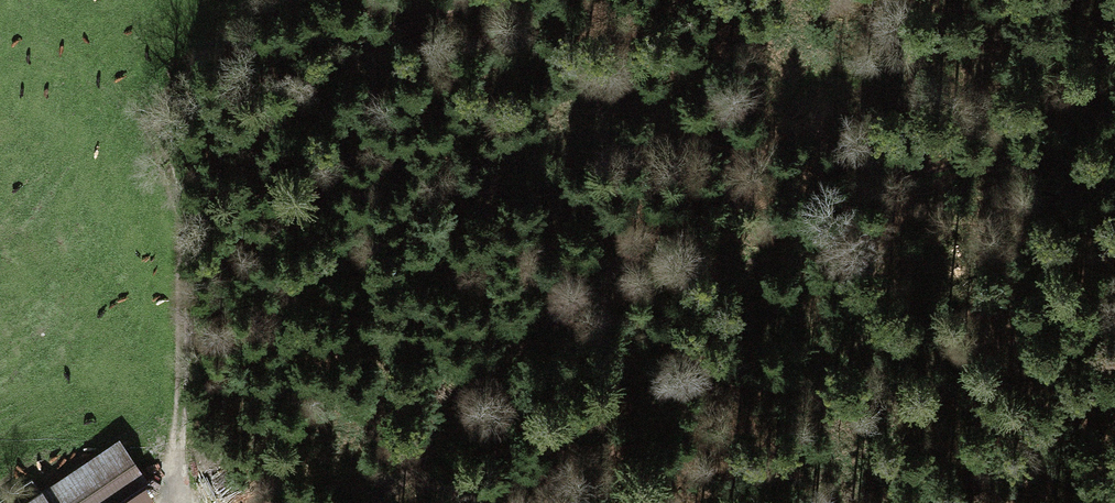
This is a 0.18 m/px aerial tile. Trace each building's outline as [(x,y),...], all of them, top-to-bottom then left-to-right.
[(32,502),(117,502),(143,485),(117,446),(43,495),(32,502)]
